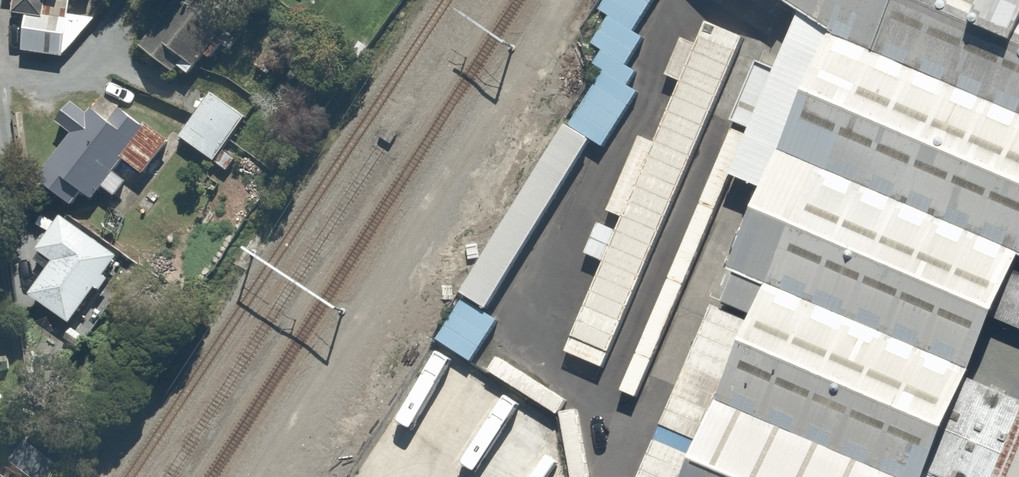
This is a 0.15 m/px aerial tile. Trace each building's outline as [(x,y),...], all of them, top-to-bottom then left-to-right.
[(59,57),(86,26),(87,0),(3,0),(3,14),(20,14),(19,56),(59,57)] [(185,74),(202,51),(210,57),(219,45),(227,51),(238,38),(221,25),(233,9),(222,0),(172,0),(137,47),(173,74),(177,68),(185,74)] [(561,121),(459,291),(464,294),(437,339),(472,360),(496,320),(488,314),(588,146),(597,151),(634,90),(627,86),(637,69),(629,65),(648,34),(633,25),(647,0),(604,0),(597,12),(606,18),(590,43),(601,50),(592,65),(601,70),(568,125),(561,121)] [(1018,120),(1018,0),(778,0),(836,37),(1018,120)] [(610,354),(745,36),(705,18),(695,40),(680,34),(661,78),(675,84),(652,137),(637,130),(603,212),(617,218),(567,336),(610,354)] [(781,161),(1018,261),(1018,124),(831,44),(781,161)] [(247,114),(211,89),(176,139),(211,164),(247,114)] [(33,180),(71,208),(82,194),(93,203),(102,191),(130,211),(177,146),(149,126),(102,92),(87,113),(70,101),(54,123),(68,132),(33,180)] [(972,377),(1018,266),(1018,263),(777,160),(729,274),(770,291),(972,377)] [(56,212),(32,250),(48,262),(25,295),(82,332),(129,259),(56,212)] [(715,410),(872,476),(924,476),(965,378),(763,291),(715,410)] [(712,414),(684,476),(860,476),(712,414)]
